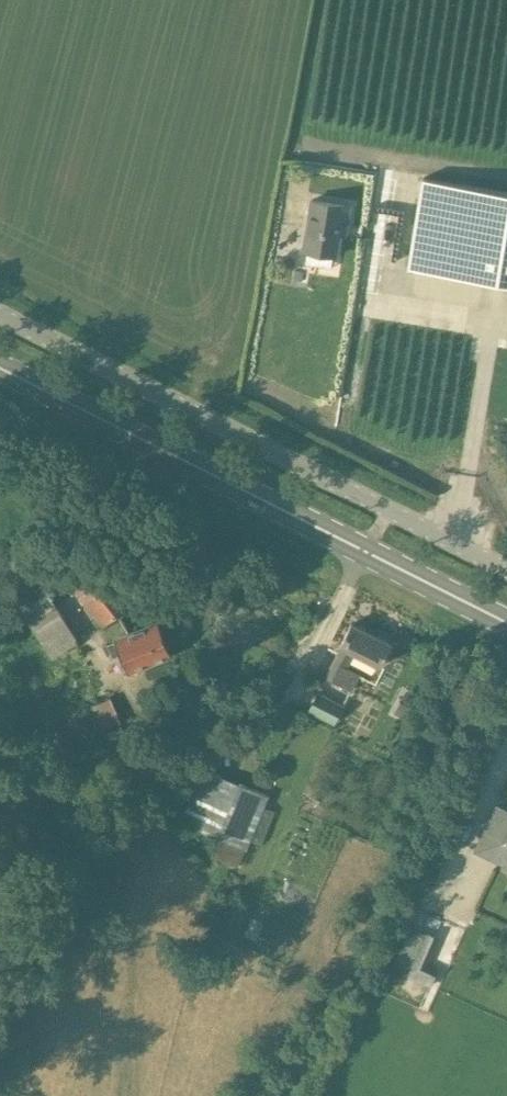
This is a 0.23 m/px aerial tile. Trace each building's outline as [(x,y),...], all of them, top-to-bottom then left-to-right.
[(408,267),(506,283),(506,192),(422,178),(408,267)] [(345,205),(312,200),(303,250),(337,256),(345,205)] [(132,602),(97,559),(69,582),(103,625),(132,602)] [(21,608),(52,656),(79,639),(48,591),(36,599),(28,586),(21,591),(28,604),(21,608)] [(392,643),(351,622),(340,644),(341,644),(324,677),(352,690),(360,674),(348,668),(356,652),(381,665),(392,643)] [(157,623),(117,640),(117,639),(107,643),(113,657),(123,653),(130,671),(170,654),(157,623)] [(344,704),(318,692),(308,711),(334,724),(344,704)] [(91,705),(102,729),(121,721),(111,697),(91,705)] [(181,821),(218,837),(212,852),(240,863),(246,848),(248,849),(251,840),(261,844),(274,811),(265,807),(269,795),(203,767),(181,821)] [(475,852),(506,867),(506,810),(496,805),(475,852)] [(439,936),(421,929),(402,973),(431,986),(438,969),(427,964),(439,936)]
